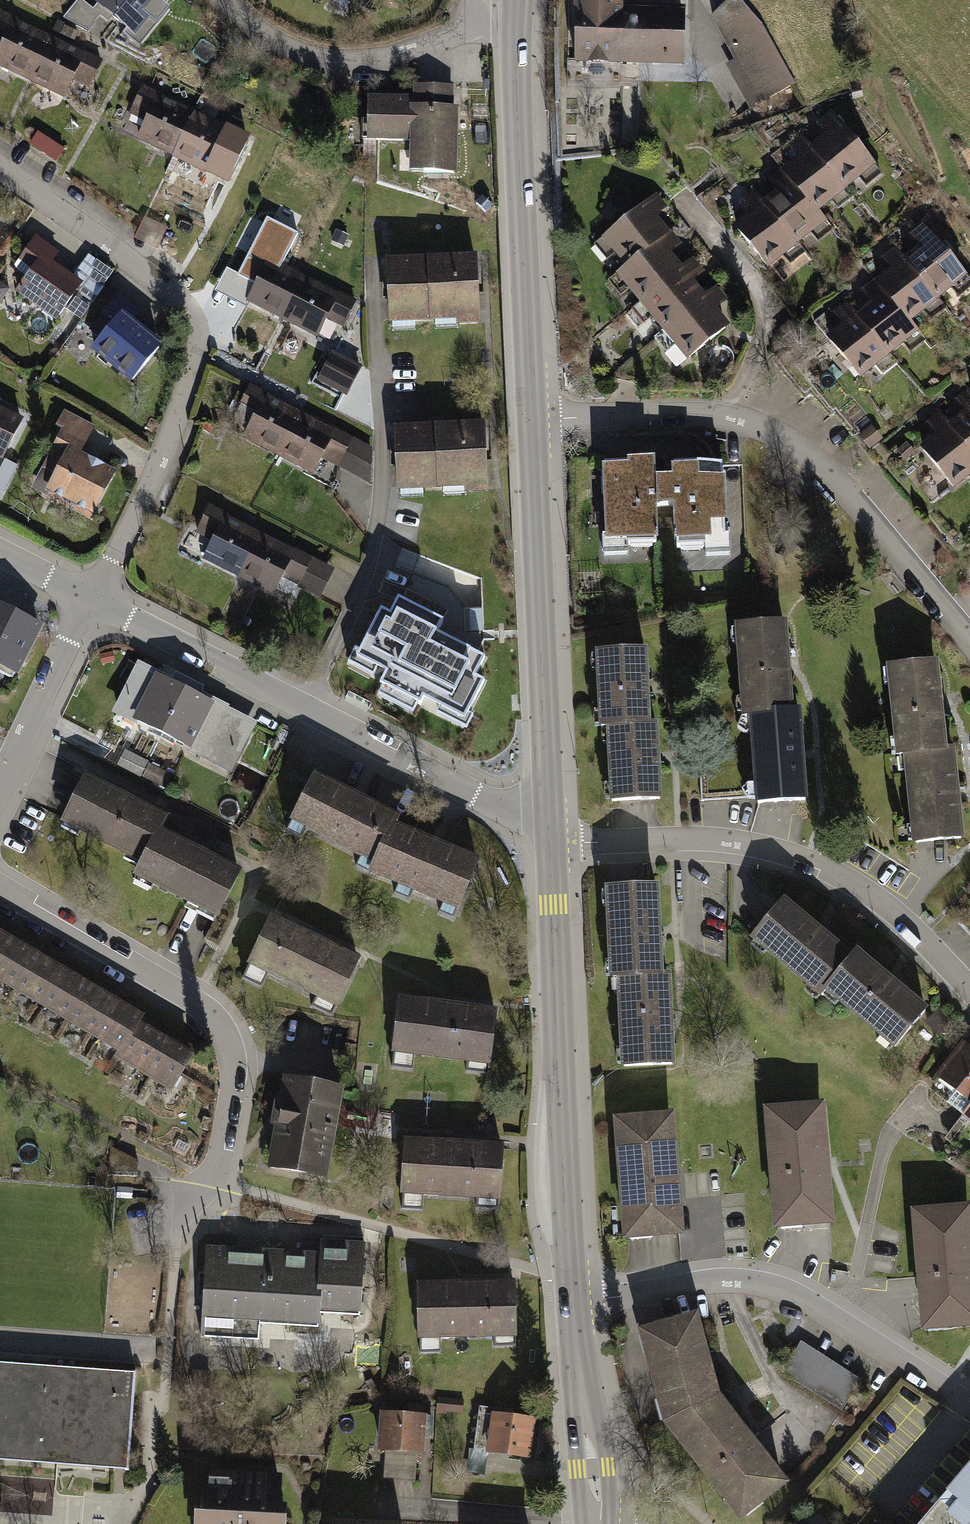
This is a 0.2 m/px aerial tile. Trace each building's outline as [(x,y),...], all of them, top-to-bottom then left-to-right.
[(163,0),(94,0),(93,1),(126,27),(121,33),(138,47),(170,8),(162,1),(163,0)] [(569,60),(685,65),(687,8),(620,6),(621,0),(571,0),(569,60)] [(707,20),(730,64),(723,67),(747,113),(793,91),(759,24),(736,0),(733,0),(707,20)] [(50,35),(0,10),(0,67),(27,81),(50,35)] [(50,35),(27,81),(62,97),(71,79),(88,88),(102,60),(50,35)] [(432,141),(433,84),(413,84),(413,97),(367,96),(366,140),(409,141),(432,141)] [(432,141),(409,141),(408,172),(458,173),(459,105),(454,105),(454,84),(433,84),(432,141)] [(172,156),(194,110),(141,85),(128,113),(144,120),(135,139),(172,156)] [(194,110),(172,156),(207,173),(217,152),(235,160),(247,135),(194,110)] [(785,177),(725,225),(764,274),(825,225),(816,215),(872,170),(830,119),(774,164),(785,177)] [(661,206),(650,191),(591,233),(611,260),(608,262),(675,355),(723,321),(712,306),(722,298),(712,283),(698,293),(687,277),(700,267),(690,252),(674,264),(664,250),(677,240),(655,210),(661,206)] [(967,280),(926,227),(883,260),(890,269),(816,325),(860,383),(921,337),(910,323),(967,280)] [(80,285),(82,281),(73,275),(52,260),(58,251),(34,234),(16,260),(29,269),(25,274),(14,290),(56,319),(64,308),(67,304),(72,296),(77,290),(80,285)] [(282,320),(305,274),(253,247),(239,275),(254,283),(245,302),(282,320)] [(424,255),(428,321),(455,320),(456,325),(481,324),(477,252),(424,255)] [(73,275),(82,281),(80,285),(77,290),(72,296),(67,304),(64,308),(80,319),(88,307),(92,301),(96,296),(102,287),(112,272),(87,255),(77,269),(73,275)] [(428,321),(424,255),(385,258),(389,323),(428,321)] [(305,274),(282,320),(317,338),(326,319),(343,328),(357,300),(305,274)] [(128,383),(161,345),(132,320),(140,311),(119,292),(86,331),(97,340),(89,350),(128,383)] [(346,394),(361,365),(332,351),(317,380),(346,394)] [(241,438),(278,458),(302,412),(248,385),(233,415),(249,423),(241,438)] [(932,425),(940,435),(921,451),(957,494),(969,484),(969,393),(932,425)] [(4,461),(24,420),(0,409),(0,460),(4,461)] [(92,514),(116,470),(80,451),(94,425),(68,411),(38,467),(51,473),(43,488),(92,514)] [(372,448),(302,412),(278,458),(313,475),(321,460),(367,483),(371,477),(372,448)] [(432,426),(435,488),(488,485),(485,423),(432,426)] [(435,488),(432,426),(394,428),(397,490),(435,488)] [(655,471),(602,473),(605,555),(660,554),(659,515),(671,515),(672,551),(726,549),(724,471),(670,473),(670,486),(655,486),(655,471)] [(201,561),(237,578),(260,532),(208,506),(195,531),(212,539),(201,561)] [(334,568),(260,532),(237,578),(273,596),(282,579),(320,598),(334,568)] [(473,672),(482,653),(435,630),(441,617),(398,596),(390,613),(380,608),(357,654),(386,668),(379,681),(422,702),(425,696),(466,715),(484,678),(473,672)] [(0,606),(0,673),(18,682),(45,629),(0,606)] [(790,627),(735,631),(741,722),(749,722),(755,808),(810,805),(804,714),(796,714),(790,627)] [(645,656),(595,657),(597,734),(605,734),(608,810),(660,809),(657,732),(647,732),(645,656)] [(947,745),(939,656),(882,661),(891,752),(901,751),(909,837),(965,832),(957,744),(947,745)] [(221,735),(234,709),(146,666),(132,694),(143,699),(132,721),(200,753),(211,730),(221,735)] [(234,749),(221,742),(215,756),(228,762),(234,749)] [(148,765),(123,754),(117,770),(141,781),(148,765)] [(456,914),(477,867),(395,830),(400,819),(310,779),(289,826),(371,862),(366,873),(456,914)] [(218,921),(239,879),(158,839),(166,824),(83,784),(61,828),(137,865),(130,878),(218,921)] [(653,966),(650,878),(594,880),(596,971),(608,971),(610,1057),(667,1055),(664,966),(653,966)] [(882,1042),(916,1002),(847,943),(840,950),(772,891),(738,930),(807,990),(813,983),(882,1042)] [(339,1006),(360,963),(271,919),(250,962),(339,1006)] [(0,929),(0,980),(117,1048),(113,1056),(170,1089),(193,1050),(137,1018),(141,1011),(0,929)] [(490,1061),(495,1016),(397,1005),(392,1050),(490,1061)] [(954,1037),(927,1072),(962,1097),(950,1113),(969,1128),(969,1048),(954,1037)] [(321,1182),(339,1091),(277,1079),(259,1170),(321,1182)] [(816,1097),(754,1101),(763,1222),(825,1218),(816,1097)] [(668,1108),(604,1112),(612,1232),(677,1227),(668,1108)] [(496,1200),(499,1148),(400,1143),(397,1195),(496,1200)] [(900,1205),(910,1326),(969,1321),(969,1226),(968,1199),(900,1205)] [(306,1254),(204,1247),(199,1322),(312,1329),(313,1312),(358,1315),(362,1246),(314,1242),(313,1254),(306,1254)] [(514,1333),(512,1277),(418,1281),(420,1336),(514,1333)] [(719,1399),(697,1316),(639,1332),(663,1422),(741,1521),(786,1485),(719,1399)] [(858,1387),(799,1347),(779,1377),(838,1417),(858,1387)] [(123,1471),(131,1362),(0,1352),(0,1461),(123,1471)] [(461,1402),(436,1400),(435,1413),(461,1414),(461,1402)] [(420,1450),(422,1411),(374,1409),(372,1449),(385,1450),(383,1480),(412,1481),(414,1449),(420,1450)] [(536,1415),(493,1410),(488,1450),(531,1456),(536,1415)] [(280,1474),(198,1467),(193,1523),(275,1523),(280,1474)] [(927,1523),(969,1523),(969,1472),(927,1523)] [(0,1477),(0,1509),(55,1510),(56,1478),(0,1477)]
